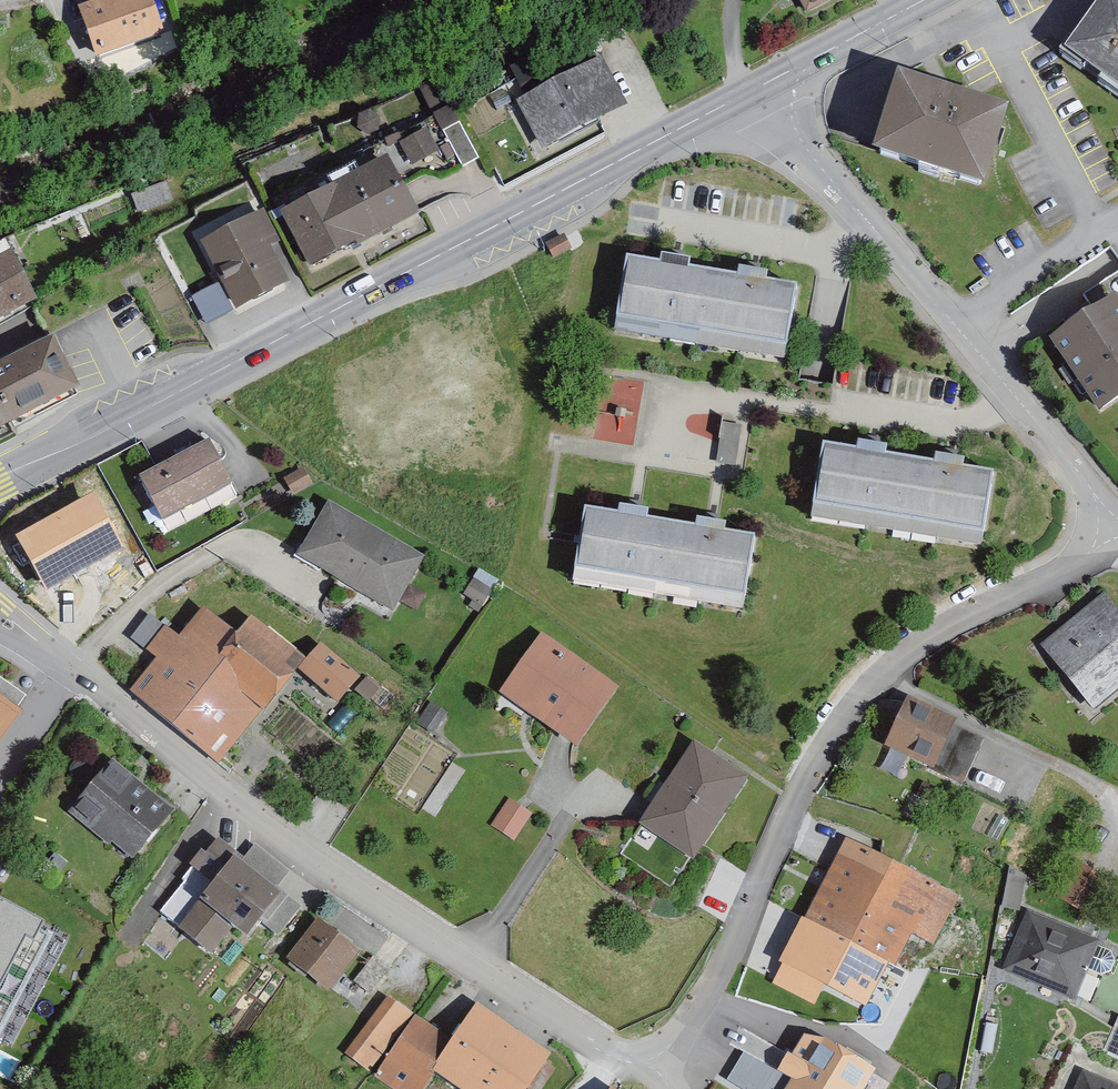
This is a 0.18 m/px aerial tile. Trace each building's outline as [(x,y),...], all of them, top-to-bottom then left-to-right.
[(152,0),(125,0),(119,2),(118,0),(110,0),(79,11),(97,66),(140,51),(139,47),(165,38),(152,0)] [(804,14),(833,0),(797,0),(804,14)] [(1070,55),(1117,90),(1117,0),(1111,0),(1070,55)] [(625,109),(599,61),(550,88),(537,63),(513,76),(526,99),(516,105),(543,153),(625,109)] [(1016,118),(905,84),(882,158),(993,192),(1016,118)] [(460,127),(444,136),(463,171),(479,163),(460,127)] [(438,155),(426,134),(401,148),(412,169),(438,155)] [(420,218),(390,163),(284,220),(313,275),(420,218)] [(131,203),(138,221),(167,208),(160,191),(131,203)] [(280,247),(264,218),(202,252),(236,313),(289,285),(271,252),(280,247)] [(17,263),(0,272),(0,327),(40,306),(17,263)] [(793,358),(804,295),(771,290),(668,273),(633,267),(623,330),(793,358)] [(1117,300),(1053,345),(1104,417),(1117,407),(1117,300)] [(55,344),(0,371),(0,433),(80,395),(55,344)] [(725,415),(720,458),(739,460),(744,417),(725,415)] [(230,488),(208,446),(142,481),(164,523),(230,488)] [(986,540),(997,477),(967,472),(863,455),(826,449),(816,512),(986,540)] [(285,483),(295,498),(311,488),(301,473),(285,483)] [(426,561),(329,507),(299,559),(397,613),(426,561)] [(103,562),(76,512),(8,548),(24,577),(35,571),(46,592),(103,562)] [(749,606),(759,543),(728,538),(624,521),(589,515),(578,578),(749,606)] [(1117,695),(1117,613),(1106,598),(1044,649),(1097,712),(1117,695)] [(150,644),(169,619),(156,608),(137,634),(150,644)] [(182,642),(166,629),(147,654),(158,662),(130,698),(221,768),(262,714),(269,720),(301,678),(338,707),(358,681),(318,650),(308,664),(252,622),(240,638),(206,612),(182,642)] [(580,750),(619,692),(540,640),(502,698),(580,750)] [(24,706),(0,690),(0,742),(24,706)] [(958,724),(911,703),(890,751),(937,772),(958,724)] [(749,785),(696,748),(642,823),(695,860),(749,785)] [(172,816),(112,769),(73,818),(133,865),(172,816)] [(511,851),(529,820),(506,806),(488,837),(511,851)] [(954,902),(848,846),(789,957),(894,1014),(954,902)] [(1087,915),(1105,882),(1074,865),(1055,898),(1087,915)] [(283,902),(236,866),(206,905),(252,941),(283,902)] [(170,927),(189,904),(171,889),(152,912),(170,927)] [(54,925),(0,899),(0,1040),(54,925)] [(232,937),(198,910),(179,933),(213,961),(232,937)] [(1076,1002),(1100,948),(1028,916),(1004,970),(1076,1002)] [(356,957),(314,928),(288,966),(330,995),(356,957)] [(550,1058),(478,1010),(455,1046),(389,1002),(349,1062),(389,1088),(428,1088),(435,1078),(452,1088),(529,1088),(550,1058)] [(875,1075),(804,1033),(779,1075),(794,1085),(792,1088),(867,1088),(875,1075)] [(1085,1071),(1077,1088),(1117,1088),(1117,1086),(1085,1071)]
